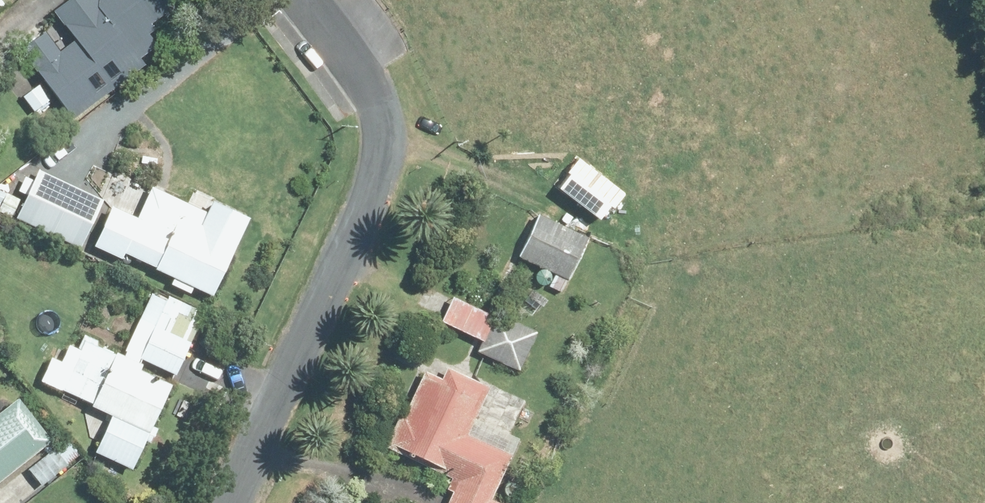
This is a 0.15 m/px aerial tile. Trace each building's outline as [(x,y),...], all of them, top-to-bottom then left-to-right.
[(21,50),(71,115),(148,56),(142,48),(158,35),(152,28),(158,23),(153,18),(176,2),(174,0),(63,0),(49,9),(71,39),(59,48),(46,29),(21,50)] [(103,195),(35,167),(15,214),(83,242),(103,195)] [(108,204),(91,243),(122,256),(167,277),(165,281),(188,292),(190,288),(209,296),(227,256),(239,262),(253,233),(147,187),(136,213),(108,204)] [(591,235),(535,207),(512,252),(555,273),(551,280),(565,287),(591,235)] [(150,284),(121,348),(173,370),(201,307),(150,284)] [(536,330),(447,293),(436,318),(478,335),(471,349),(517,369),(536,330)] [(62,358),(49,352),(39,379),(91,401),(90,405),(109,413),(94,449),(134,468),(170,379),(139,368),(141,362),(80,338),(78,347),(67,344),(62,358)] [(422,365),(381,442),(446,474),(441,483),(449,486),(441,502),(503,502),(486,496),(510,449),(463,428),(484,385),(444,366),(440,373),(422,365)] [(0,408),(0,474),(48,435),(15,395),(0,408)] [(55,441),(26,466),(39,482),(68,457),(55,441)]
